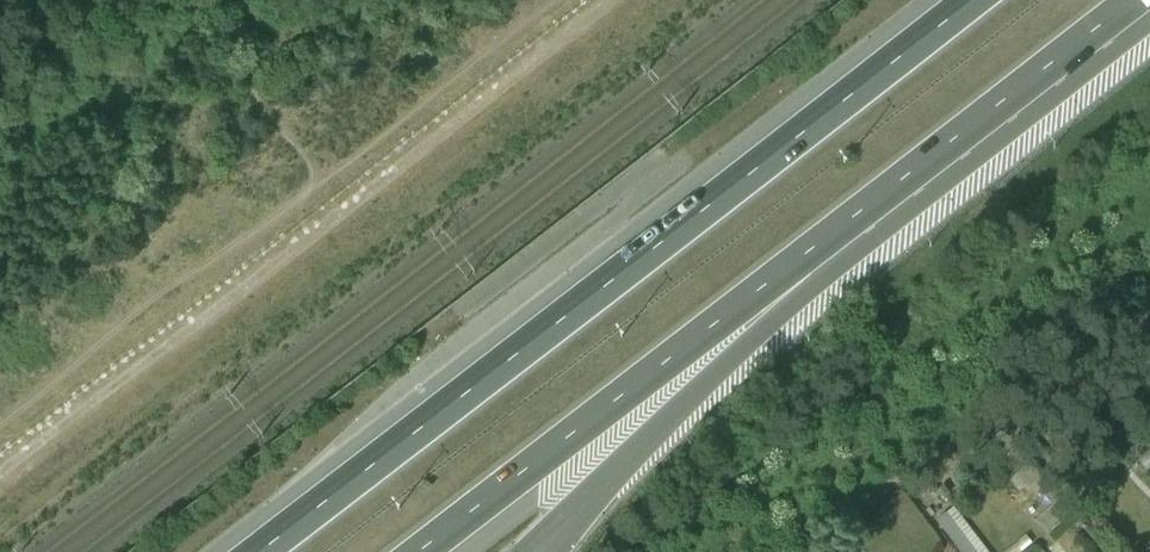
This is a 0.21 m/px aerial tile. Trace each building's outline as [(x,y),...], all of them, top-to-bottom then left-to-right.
[(1105,538),(1087,548),(1090,551),(1112,551),(1105,538)]
